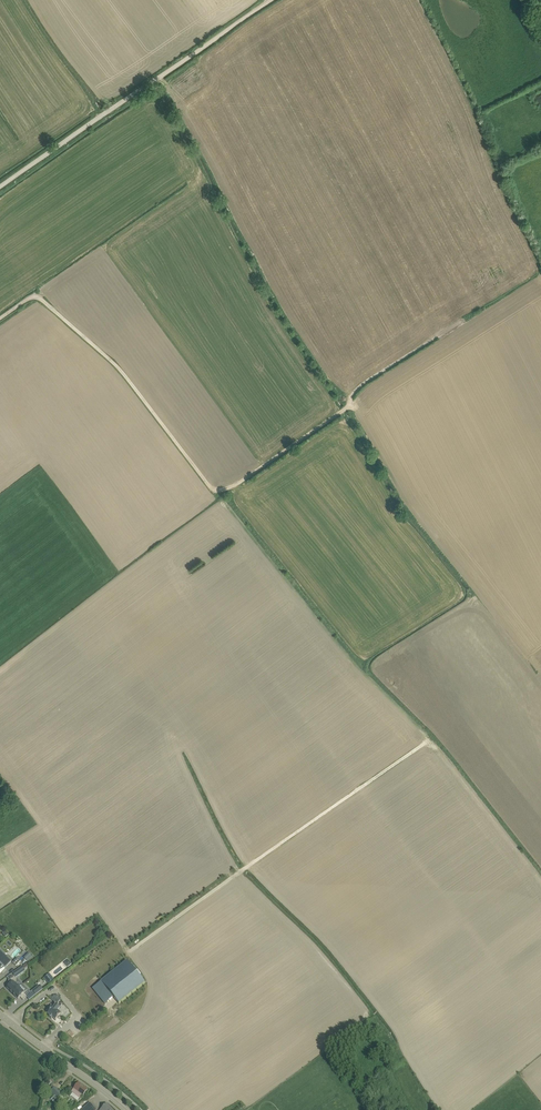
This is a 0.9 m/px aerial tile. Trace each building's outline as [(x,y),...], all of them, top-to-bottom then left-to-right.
[(5,969),(4,968),(11,961),(0,950),(0,951),(0,973),(5,969)] [(28,961),(33,956),(29,952),(24,957),(28,961)] [(101,981),(114,997),(119,1003),(145,983),(127,960),(101,981)] [(22,967),(15,971),(18,975),(24,970),(22,967)] [(50,974),(44,978),(49,984),(54,979),(50,974)] [(12,993),(13,994),(19,987),(16,984),(17,983),(17,978),(15,976),(9,981),(11,984),(7,988),(10,991),(12,993)] [(19,987),(13,994),(13,995),(15,996),(18,999),(20,997),(23,1000),(30,993),(27,990),(24,992),(19,987),(23,984),(19,987)] [(33,991),(36,995),(43,989),(40,985),(33,991)] [(50,1011),(48,1014),(50,1016),(49,1017),(52,1019),(53,1018),(55,1021),(58,1018),(60,1019),(63,1016),(64,1017),(69,1011),(62,1005),(60,1007),(57,1004),(54,1007),(51,1006),(48,1009),(50,1011)] [(72,1092),(80,1098),(82,1095),(83,1096),(88,1090),(79,1083),(75,1087),(72,1092)] [(58,1098),(62,1093),(56,1087),(51,1092),(47,1096),(54,1103),(58,1099),(58,1098)]
